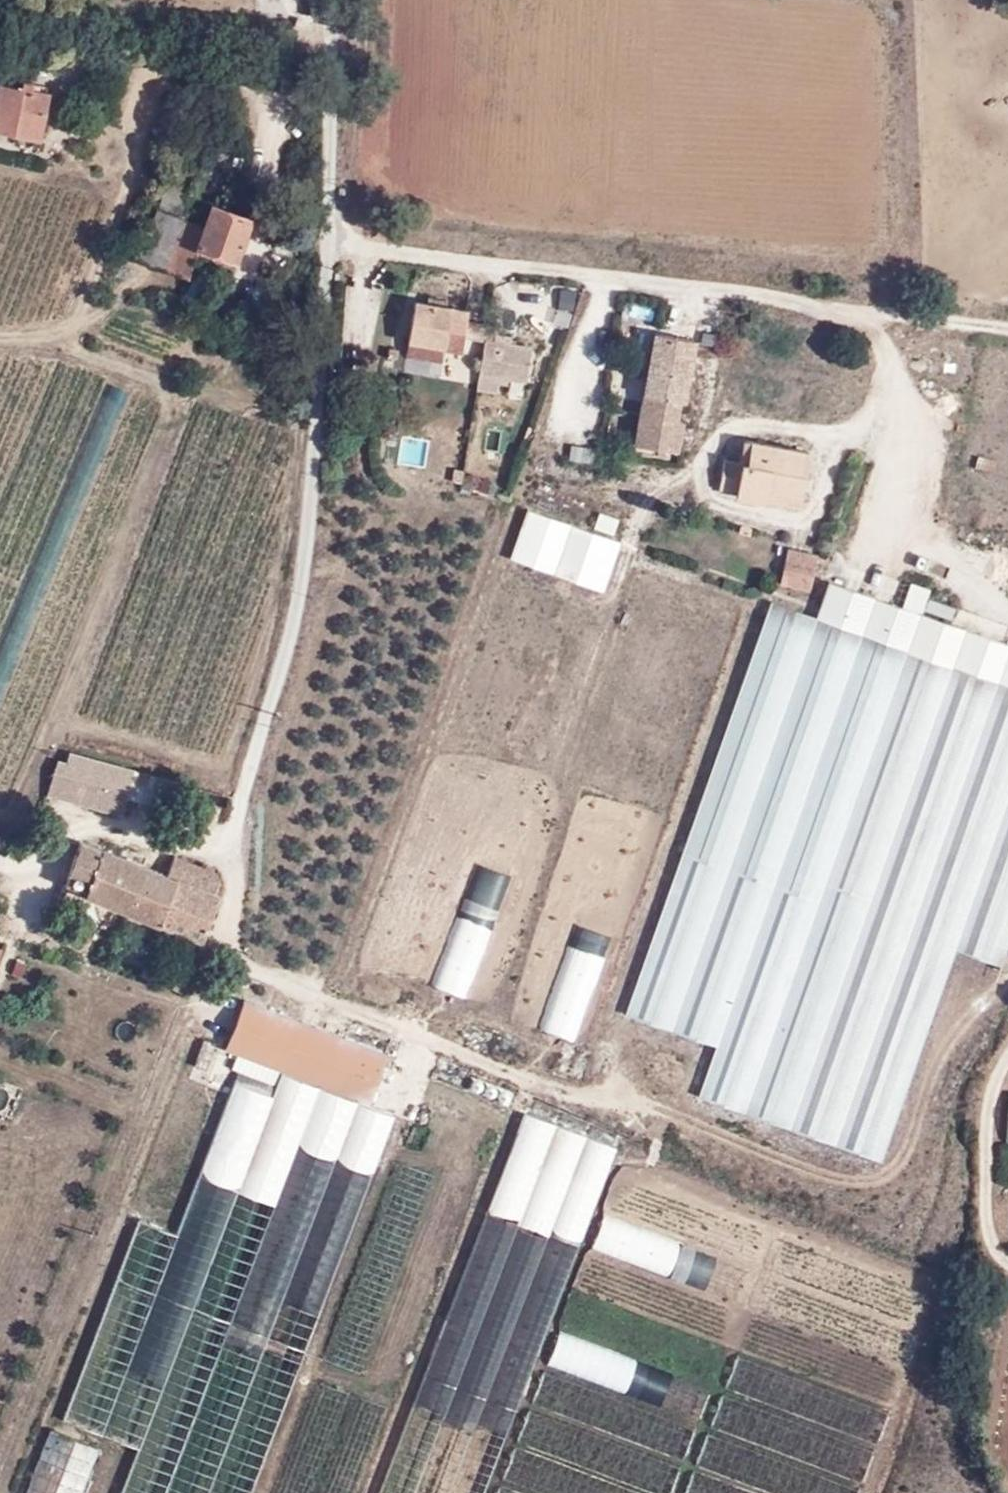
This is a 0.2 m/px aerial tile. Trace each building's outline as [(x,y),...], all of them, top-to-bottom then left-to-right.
[(13,135),(14,127),(42,131),(48,95),(0,84),(0,132),(13,135)] [(14,127),(13,135),(40,141),(42,131),(14,127)] [(234,262),(252,217),(211,203),(204,225),(182,218),(192,186),(167,178),(140,260),(185,278),(197,246),(234,262)] [(564,288),(526,281),(521,305),(561,311),(564,288)] [(485,343),(487,325),(482,324),(483,313),(415,303),(408,343),(444,347),(461,350),(464,339),(485,343)] [(498,328),(487,325),(485,343),(480,374),(525,382),(530,348),(496,342),(498,328)] [(674,450),(679,420),(682,401),(691,341),(654,335),(637,444),(674,450)] [(444,347),(408,343),(406,355),(442,360),(444,347)] [(682,401),(679,420),(689,421),(692,402),(682,401)] [(689,421),(679,420),(674,450),(699,454),(703,423),(689,421)] [(737,493),(737,498),(797,507),(805,451),(745,442),(742,462),(737,493)] [(720,491),(737,493),(742,462),(724,459),(720,491)] [(511,829),(519,807),(522,799),(530,800),(618,550),(527,515),(356,991),(441,1026),(511,829)] [(787,552),(778,588),(804,596),(813,559),(787,552)] [(708,573),(696,569),(693,579),(637,559),(468,1041),(583,1081),(734,647),(685,636),(708,573)] [(863,599),(833,588),(819,624),(775,608),(627,1012),(717,1045),(698,1097),(793,1129),(876,900),(829,883),(911,657),(955,673),(970,632),(902,606),(909,585),(873,572),(863,599)] [(970,632),(955,673),(911,657),(829,883),(876,900),(793,1129),(877,1159),(952,952),(999,968),(1005,951),(1007,952),(1007,646),(970,632)] [(163,807),(171,784),(68,757),(67,761),(58,759),(49,793),(120,813),(125,796),(163,807)] [(219,797),(171,784),(163,807),(213,821),(219,797)] [(532,812),(519,807),(511,829),(524,833),(532,812)] [(129,909),(145,866),(78,842),(63,882),(129,909)] [(164,874),(145,866),(129,909),(202,939),(219,893),(213,891),(218,876),(173,856),(164,874)] [(319,1085),(366,1102),(386,1052),(243,999),(225,1050),(234,1055),(319,1085)] [(319,1085),(234,1055),(230,1069),(236,1073),(172,1236),(137,1223),(62,1421),(135,1450),(120,1492),(163,1492),(319,1085)] [(366,1102),(319,1085),(163,1492),(245,1492),(389,1116),(365,1107),(366,1102)] [(614,1150),(524,1114),(379,1492),(481,1492),(614,1150)] [(51,1430),(27,1492),(80,1492),(97,1448),(51,1430)]
